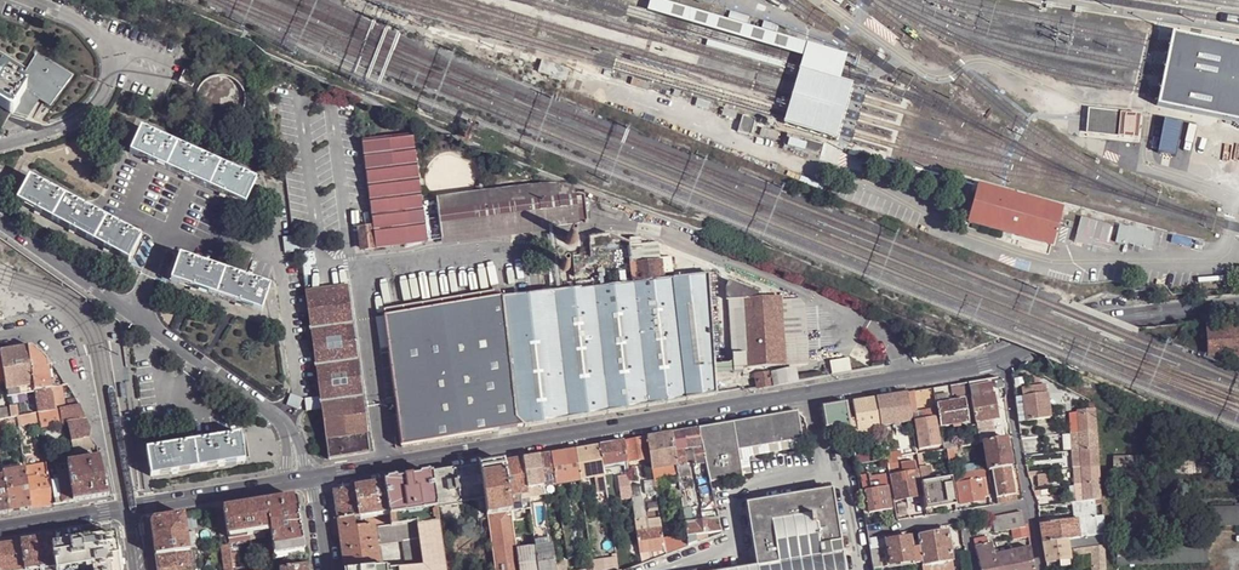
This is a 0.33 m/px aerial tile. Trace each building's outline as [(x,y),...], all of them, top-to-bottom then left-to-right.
[(841,9),(846,2),(843,0),(828,0),(841,9)] [(1171,31),(1157,104),(1238,120),(1238,44),(1171,31)] [(844,58),(808,47),(800,72),(837,82),(844,58)] [(69,75),(37,55),(26,73),(21,81),(20,84),(27,89),(26,91),(40,99),(51,106),(69,75)] [(0,57),(0,68),(21,81),(26,73),(0,57)] [(303,65),(310,68),(313,61),(306,58),(303,65)] [(13,113),(26,91),(27,89),(20,84),(21,81),(0,68),(0,106),(13,113)] [(198,77),(186,71),(180,83),(193,89),(198,77)] [(784,129),(838,144),(854,87),(837,82),(800,72),(784,129)] [(28,118),(40,99),(26,91),(13,113),(28,118)] [(1119,135),(1120,112),(1090,110),(1088,133),(1119,135)] [(1140,114),(1120,112),(1119,135),(1138,137),(1140,114)] [(752,140),(756,124),(743,121),(739,137),(752,140)] [(257,180),(142,128),(131,153),(246,205),(257,180)] [(427,242),(413,134),(384,138),(384,137),(363,140),(373,227),(376,249),(427,242)] [(825,149),(788,138),(785,151),(821,162),(825,149)] [(894,163),(881,160),(879,168),(899,173),(901,165),(899,165),(897,162),(894,163)] [(141,237),(31,177),(18,201),(129,261),(141,237)] [(575,189),(559,184),(436,198),(442,239),(579,220),(575,189)] [(1057,226),(1059,219),(1062,210),(979,188),(969,222),(1051,245),(1057,226)] [(1121,227),(1088,218),(1081,243),(1102,249),(1106,237),(1118,240),(1121,227)] [(376,249),(373,227),(363,228),(365,250),(376,249)] [(568,235),(567,239),(569,242),(573,243),(576,242),(578,240),(578,237),(577,234),(574,232),(570,232),(568,235)] [(646,284),(671,281),(666,240),(642,243),(646,284)] [(562,254),(563,257),(563,260),(565,261),(567,260),(568,258),(566,256),(566,253),(567,250),(566,248),(563,246),(560,247),(559,250),(560,253),(562,254)] [(261,312),(270,287),(180,255),(170,281),(261,312)] [(570,261),(567,261),(566,262),(564,265),(564,268),(567,270),(569,271),(573,269),(574,266),(573,263),(570,261)] [(503,302),(384,316),(402,447),(526,427),(717,395),(716,368),(715,359),(710,276),(671,281),(646,284),(503,300),(503,302)] [(758,293),(728,281),(726,286),(728,308),(735,307),(738,354),(739,366),(739,369),(748,368),(764,367),(807,364),(803,303),(800,301),(781,302),(781,297),(759,299),(758,293)] [(370,453),(347,288),(306,293),(307,306),(328,460),(370,453)] [(1156,289),(1138,291),(1138,299),(1157,298),(1156,289)] [(35,392),(52,389),(51,386),(51,383),(48,367),(52,367),(41,355),(30,347),(27,348),(33,386),(35,392)] [(27,348),(0,352),(4,381),(6,391),(33,386),(27,348)] [(715,359),(716,368),(739,366),(738,354),(733,358),(715,359)] [(748,368),(752,391),(774,386),(799,382),(797,370),(772,374),(772,373),(764,375),(764,367),(748,368)] [(996,378),(969,383),(972,397),(972,399),(995,395),(996,396),(998,396),(998,389),(996,378)] [(996,378),(998,389),(1002,388),(1006,388),(1005,381),(1000,378),(996,378)] [(1015,387),(1027,385),(1026,379),(1014,380),(1015,387)] [(969,383),(951,385),(954,400),(972,397),(969,383)] [(934,388),(936,397),(948,395),(947,392),(950,392),(949,385),(934,388)] [(6,391),(7,398),(35,393),(35,392),(33,386),(6,391)] [(53,401),(61,400),(62,399),(60,387),(52,389),(53,401)] [(1047,387),(1024,391),(1025,396),(1048,393),(1047,387)] [(934,388),(908,392),(911,415),(914,414),(935,411),(938,410),(938,406),(936,397),(934,388)] [(52,389),(35,392),(35,393),(37,410),(38,413),(50,411),(55,410),(53,401),(52,389)] [(1090,411),(1093,410),(1092,401),(1070,390),(1067,395),(1089,404),(1090,411)] [(878,398),(883,426),(912,421),(911,415),(908,392),(878,398)] [(1052,417),(1048,393),(1025,396),(1023,397),(1028,421),(1052,417)] [(936,397),(938,406),(950,404),(948,395),(936,397)] [(976,423),(999,419),(998,413),(996,396),(995,395),(972,399),(976,423)] [(998,396),(996,396),(998,413),(1008,411),(1005,399),(1007,395),(1002,395),(998,396)] [(1028,421),(1023,397),(1017,398),(1020,422),(1028,421)] [(878,398),(854,402),(856,419),(858,431),(883,426),(878,398)] [(55,410),(62,409),(61,400),(53,401),(55,410)] [(970,423),(966,401),(950,404),(938,406),(938,410),(940,418),(941,427),(970,423)] [(854,402),(847,403),(849,411),(852,429),(852,432),(853,432),(851,420),(856,419),(854,402)] [(847,403),(834,405),(835,414),(849,411),(847,403)] [(73,453),(97,449),(96,447),(88,438),(89,428),(79,405),(62,409),(55,410),(50,411),(51,423),(52,424),(67,422),(73,453)] [(834,405),(822,407),(826,428),(831,428),(831,430),(833,432),(852,429),(849,411),(835,414),(834,405)] [(9,418),(8,408),(0,409),(0,420),(9,418)] [(40,425),(51,423),(50,411),(38,413),(39,422),(40,425)] [(798,411),(698,428),(698,429),(706,464),(709,475),(711,483),(718,482),(719,484),(744,480),(743,475),(739,451),(800,440),(803,440),(802,433),(801,428),(798,411)] [(935,411),(914,414),(915,422),(937,418),(935,411)] [(31,423),(39,422),(38,413),(34,414),(30,415),(31,423)] [(1094,414),(1079,415),(1079,418),(1080,433),(1095,432),(1094,414)] [(18,428),(17,417),(16,417),(10,418),(9,418),(0,420),(0,431),(18,428)] [(940,437),(942,436),(941,427),(940,418),(937,418),(915,422),(918,440),(920,446),(932,444),(933,448),(941,447),(940,437)] [(1008,418),(999,419),(976,423),(977,425),(977,428),(978,429),(978,434),(980,444),(984,444),(994,442),(993,438),(1002,436),(1001,432),(1010,430),(1008,418)] [(1073,434),(1080,433),(1079,418),(1072,418),(1073,434)] [(971,446),(980,444),(978,434),(978,429),(977,428),(968,429),(971,446)] [(698,429),(673,433),(678,466),(678,468),(688,466),(685,450),(693,448),(696,465),(706,464),(698,429)] [(1095,432),(1080,433),(1080,437),(1081,451),(1097,449),(1095,432)] [(673,433),(648,438),(651,459),(652,464),(653,470),(678,466),(673,433)] [(241,434),(146,450),(151,477),(245,461),(241,434)] [(855,438),(859,465),(870,463),(865,436),(855,438)] [(1081,451),(1080,437),(1073,437),(1074,451),(1081,451)] [(648,438),(624,442),(628,463),(651,459),(648,438)] [(1012,467),(1007,439),(994,442),(984,444),(989,471),(992,471),(1012,467)] [(751,474),(749,462),(750,458),(754,456),(801,448),(800,440),(739,451),(743,475),(751,474)] [(624,442),(601,446),(604,467),(628,463),(624,442)] [(595,479),(605,477),(604,467),(601,446),(576,450),(581,481),(595,479)] [(947,450),(952,477),(956,476),(958,476),(953,449),(947,450)] [(1097,449),(1081,451),(1082,464),(1082,468),(1098,466),(1097,449)] [(576,450),(552,455),(556,485),(557,486),(581,481),(576,450)] [(1074,465),(1082,464),(1081,451),(1074,451),(1074,465)] [(540,457),(544,486),(556,485),(552,455),(540,457)] [(540,457),(524,459),(528,489),(533,488),(544,486),(540,457)] [(52,506),(108,496),(99,458),(67,463),(66,458),(56,459),(57,464),(59,464),(60,478),(48,481),(52,506)] [(510,496),(529,494),(528,489),(524,459),(505,463),(510,496)] [(888,461),(890,471),(899,469),(898,459),(888,461)] [(505,463),(481,467),(486,500),(487,511),(488,517),(513,514),(510,496),(505,463)] [(1,466),(3,474),(21,470),(20,464),(1,466)] [(706,464),(696,465),(698,477),(709,475),(706,464)] [(46,472),(46,466),(45,465),(24,469),(24,470),(25,475),(46,472)] [(671,474),(679,473),(678,468),(678,466),(653,470),(654,477),(664,475),(671,474)] [(679,473),(680,480),(692,478),(690,466),(688,466),(678,468),(679,473)] [(1075,486),(1099,482),(1098,466),(1082,468),(1075,469),(1074,469),(1075,486)] [(481,467),(457,471),(462,504),(486,500),(481,467)] [(1016,495),(1012,467),(992,471),(989,471),(985,472),(986,479),(986,480),(993,479),(997,499),(1016,495)] [(9,513),(30,509),(25,475),(24,470),(21,470),(3,474),(3,476),(9,513)] [(457,471),(433,475),(438,508),(462,504),(457,471)] [(30,509),(52,506),(48,481),(46,472),(25,475),(30,509)] [(981,480),(986,479),(985,472),(958,476),(956,476),(957,484),(981,480)] [(679,473),(671,474),(676,506),(684,505),(680,480),(679,473)] [(922,498),(918,473),(903,475),(893,477),(897,502),(908,500),(912,499),(922,498)] [(433,475),(386,483),(390,513),(392,526),(392,527),(418,523),(439,519),(439,517),(438,508),(433,475)] [(621,490),(631,489),(631,487),(631,484),(629,475),(625,475),(626,479),(620,479),(621,490)] [(654,477),(656,492),(667,490),(664,475),(654,477)] [(9,513),(3,476),(0,476),(0,514),(9,513)] [(605,477),(595,479),(598,494),(608,492),(607,485),(606,481),(605,477)] [(950,501),(956,500),(952,479),(947,480),(950,501)] [(985,498),(989,498),(988,491),(986,480),(986,479),(981,480),(985,498)] [(923,483),(927,511),(937,509),(936,503),(950,501),(947,480),(923,483)] [(961,505),(985,501),(985,498),(981,480),(957,484),(961,505)] [(1076,503),(1095,501),(1101,500),(1099,482),(1075,486),(1076,503)] [(355,488),(360,518),(363,517),(390,513),(386,483),(355,488)] [(608,492),(608,493),(615,492),(614,484),(607,485),(608,492)] [(544,486),(533,488),(534,498),(546,496),(544,486)] [(706,487),(711,512),(717,511),(712,486),(706,487)] [(334,491),(338,521),(355,518),(360,518),(355,488),(334,491)] [(892,510),(888,488),(869,491),(866,492),(866,493),(870,518),(873,518),(873,514),(892,510)] [(631,489),(621,490),(623,502),(633,501),(631,489)] [(833,491),(746,504),(757,568),(745,569),(846,569),(833,491)] [(510,496),(513,514),(531,511),(529,494),(510,496)] [(1016,495),(997,499),(998,504),(1017,501),(1016,495)] [(268,500),(271,528),(275,555),(306,550),(299,499),(294,496),(268,500)] [(268,500),(224,507),(226,528),(228,536),(251,532),(271,528),(268,500)] [(462,504),(463,514),(477,512),(487,511),(486,500),(462,504)] [(956,505),(956,500),(950,501),(936,503),(937,509),(956,505)] [(1099,536),(1095,501),(1076,503),(1075,503),(1077,520),(1080,538),(1099,536)] [(463,514),(462,504),(438,508),(439,517),(463,514)] [(224,507),(210,509),(213,530),(220,529),(226,528),(224,507)] [(635,511),(636,522),(645,521),(643,509),(635,511)] [(720,522),(717,511),(711,512),(701,513),(702,521),(712,520),(713,523),(720,522)] [(993,518),(995,533),(1013,530),(1026,529),(1023,512),(993,518)] [(184,514),(155,519),(151,523),(155,555),(190,550),(184,514)] [(519,550),(513,514),(488,517),(490,529),(490,532),(496,569),(522,569),(519,550)] [(364,528),(363,517),(360,518),(355,518),(356,529),(364,528)] [(378,546),(376,529),(375,526),(364,528),(356,529),(355,518),(338,521),(346,569),(381,569),(378,546)] [(439,519),(418,523),(424,567),(408,568),(390,569),(447,569),(439,519)] [(1080,538),(1077,520),(1076,520),(1042,524),(1044,543),(1067,540),(1080,538)] [(661,529),(661,521),(637,525),(638,532),(661,529)] [(722,533),(720,522),(713,523),(696,525),(687,526),(689,539),(690,546),(698,543),(698,536),(722,533)] [(424,567),(418,523),(392,527),(392,526),(376,529),(378,546),(404,542),(408,568),(424,567)] [(226,528),(220,529),(221,537),(224,536),(228,536),(226,528)] [(1029,538),(1028,528),(1026,529),(1013,530),(1014,540),(1029,538)] [(661,529),(638,532),(640,546),(641,554),(649,552),(655,551),(665,550),(663,542),(661,529)] [(251,532),(228,536),(229,543),(252,539),(251,532)] [(924,566),(953,561),(948,532),(919,536),(924,566)] [(115,534),(52,544),(55,564),(56,569),(66,569),(92,567),(92,569),(120,569),(115,534)] [(51,535),(21,540),(25,569),(55,564),(52,544),(51,535)] [(987,535),(974,538),(975,545),(988,542),(987,535)] [(1104,535),(1099,536),(1080,538),(1067,540),(1070,557),(1091,553),(1092,569),(1106,569),(1104,535)] [(877,538),(870,539),(871,546),(878,545),(877,538)] [(911,538),(887,542),(891,566),(915,562),(911,538)] [(689,539),(663,542),(665,550),(666,557),(690,548),(690,546),(689,539)] [(0,544),(0,569),(19,569),(25,569),(21,540),(0,544)] [(1070,558),(1070,557),(1067,540),(1044,543),(1047,562),(1059,560),(1060,568),(1071,566),(1070,558)] [(975,545),(978,560),(995,556),(992,542),(988,542),(975,545)] [(222,546),(225,569),(233,569),(229,545),(225,545),(222,546)] [(878,545),(871,546),(875,569),(882,568),(878,545)] [(1207,545),(1115,547),(1116,565),(1207,563),(1207,545)] [(540,569),(557,569),(553,546),(537,548),(540,569)] [(633,569),(643,565),(641,554),(640,546),(630,547),(633,569)] [(197,549),(195,549),(197,558),(211,556),(210,547),(197,549)] [(537,548),(519,550),(522,569),(540,569),(537,548)] [(981,569),(1035,569),(1030,548),(995,556),(978,560),(981,569)] [(157,569),(192,569),(190,550),(155,555),(157,569)] [(656,560),(666,557),(665,550),(655,551),(656,560)] [(643,565),(651,562),(649,552),(641,554),(643,565)] [(924,569),(947,569),(954,569),(953,561),(924,566),(924,569)] [(617,562),(612,563),(612,567),(593,569),(619,569),(618,568),(617,562)]
